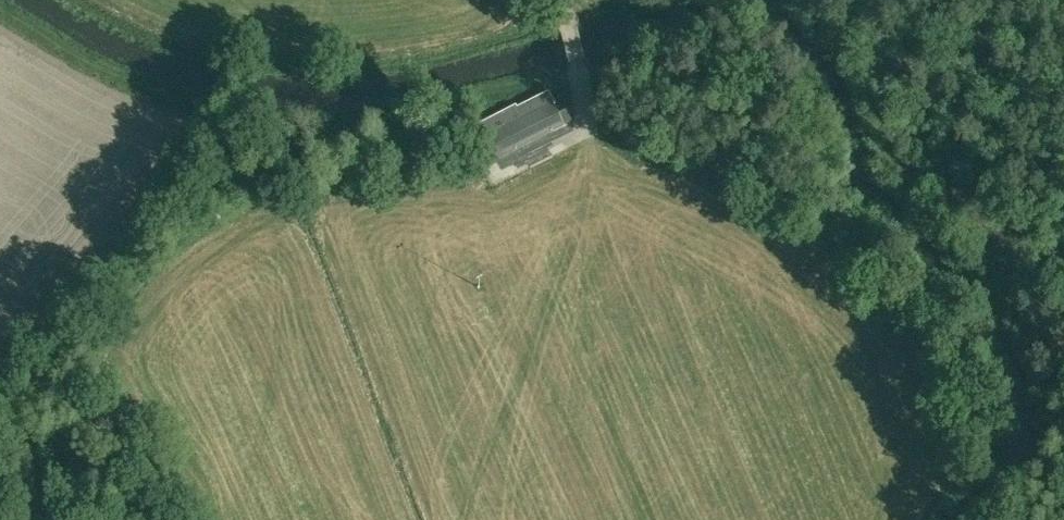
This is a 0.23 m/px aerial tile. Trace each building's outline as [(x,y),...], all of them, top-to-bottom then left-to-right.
[(516,104),(477,124),(496,160),(564,125),(553,102),(547,91),(517,107),(516,104)]
